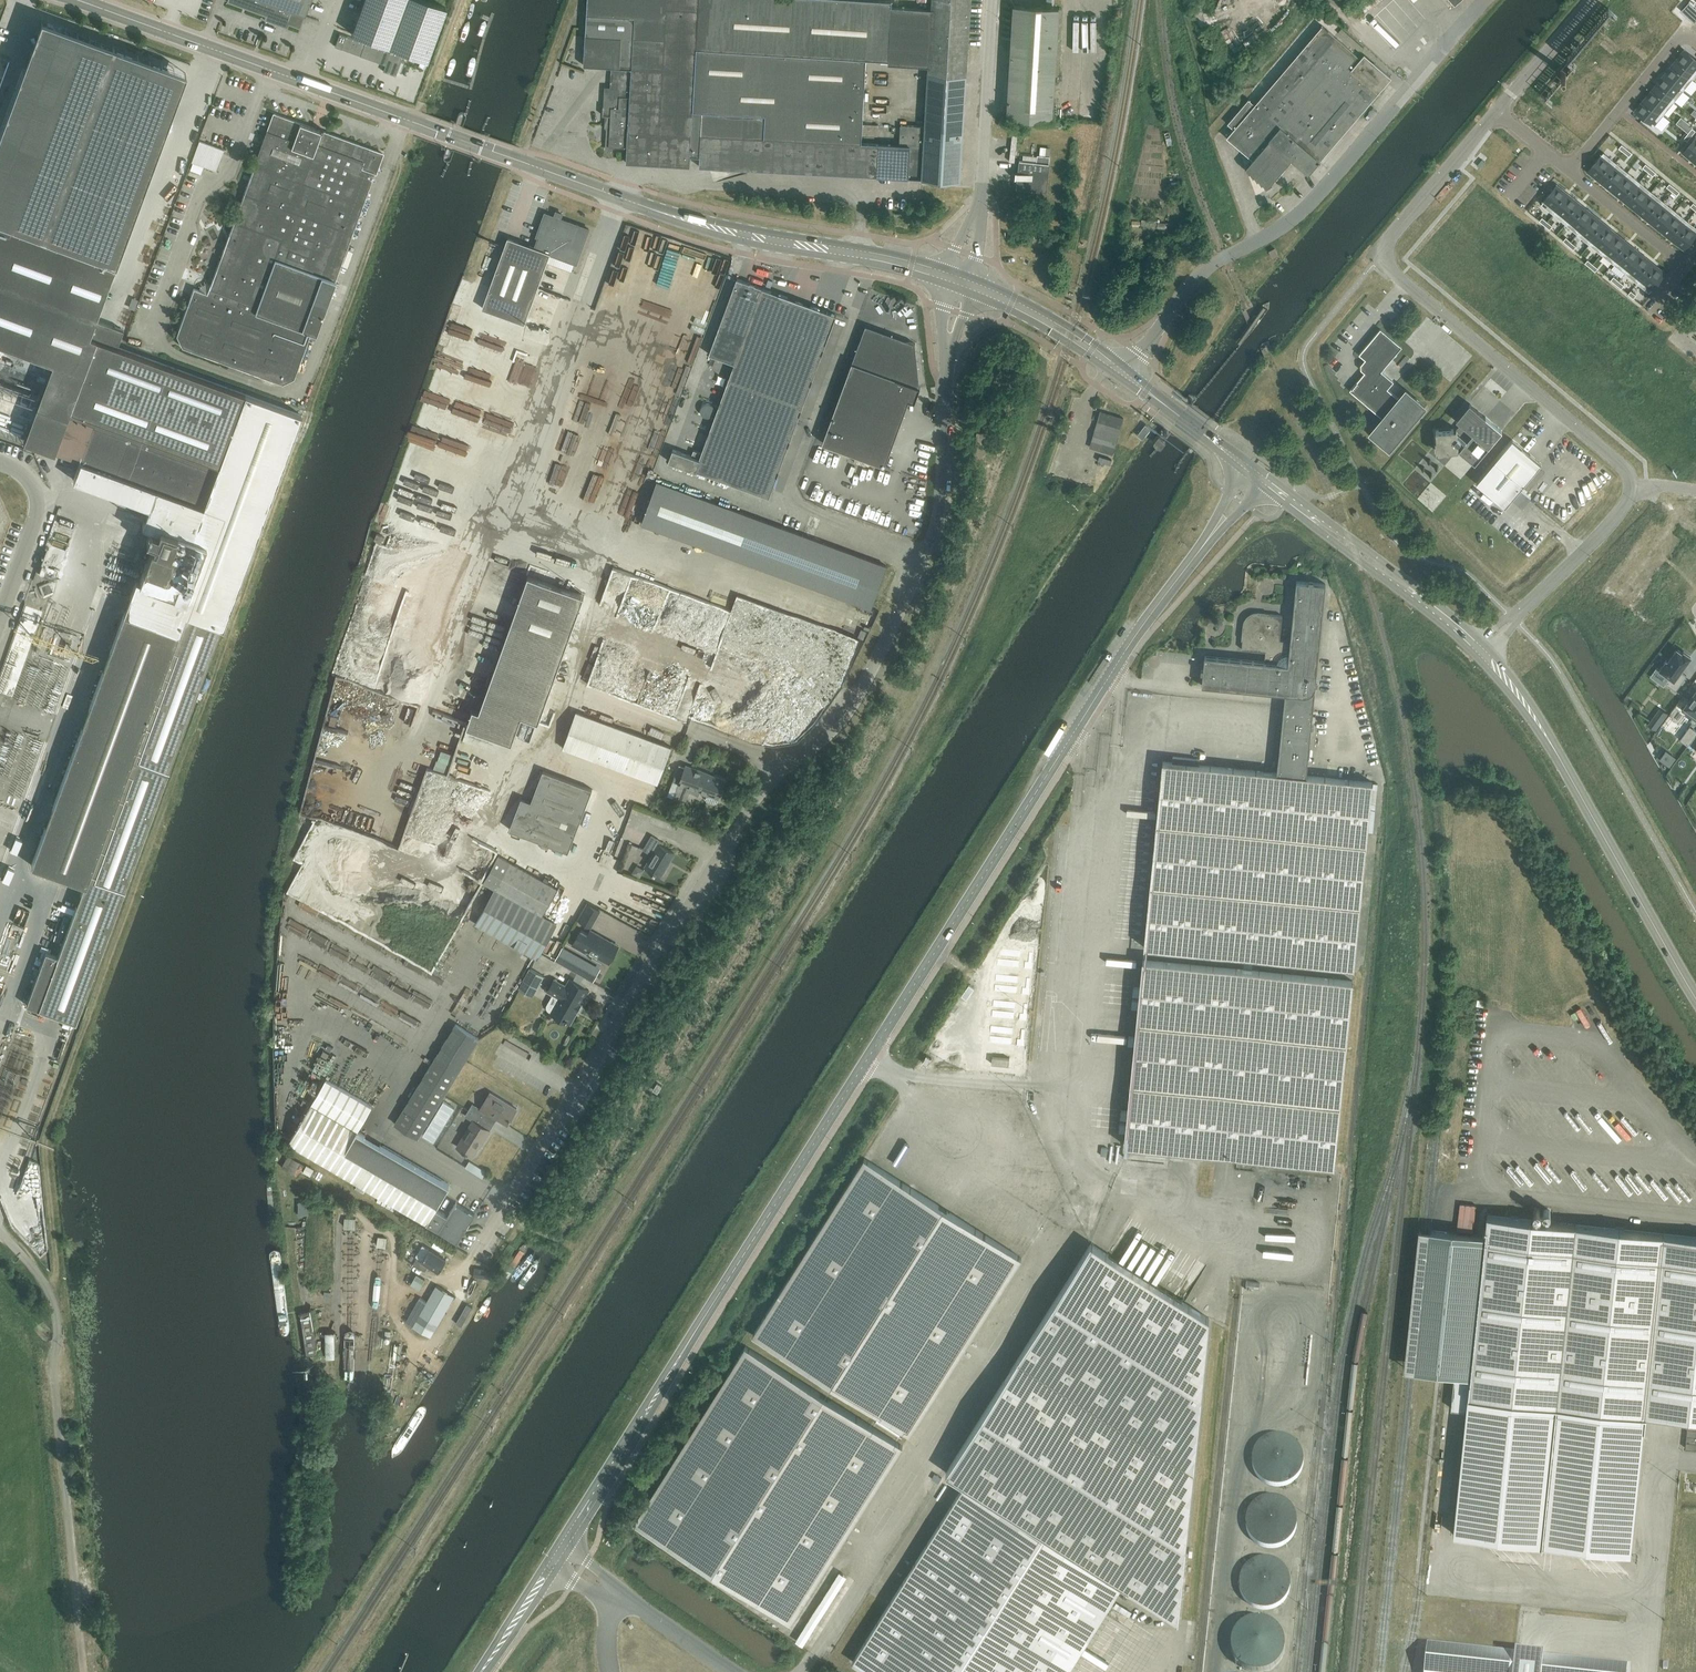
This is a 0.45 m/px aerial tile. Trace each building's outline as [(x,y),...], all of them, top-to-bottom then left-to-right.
[(226,2),(270,17),(276,20),(274,24),(287,28),(288,24),(299,28),(310,0),(227,0),(226,2)] [(335,46),(384,64),(382,70),(395,75),(402,56),(395,54),(397,49),(427,60),(446,8),(425,0),(363,0),(351,33),(391,47),(389,52),(340,33),(335,46)] [(959,180),(970,0),(933,0),(933,9),(890,7),(891,1),(880,0),(587,0),(585,36),(583,66),(621,68),(619,97),(618,108),(611,108),(604,107),(604,115),(605,115),(605,126),(609,130),(609,141),(607,141),(607,149),(610,149),(612,147),(626,148),(626,163),(689,167),(690,154),(699,155),(699,167),(908,178),(908,177),(923,178),(923,179),(932,179),(959,181),(959,180)] [(1058,9),(1014,6),(1007,117),(1007,118),(1052,121),(1058,9)] [(1357,56),(1322,26),(1254,105),(1248,99),(1227,123),(1234,129),(1227,137),(1252,159),(1245,167),(1249,172),(1249,171),(1253,176),(1254,175),(1257,180),(1258,179),(1262,184),(1263,182),(1266,187),(1272,183),(1271,183),(1291,159),(1308,173),(1318,162),(1319,162),(1320,161),(1319,160),(1346,128),(1347,128),(1348,129),(1358,117),(1357,116),(1360,112),(1360,113),(1361,112),(1360,112),(1390,77),(1364,55),(1355,65),(1351,62),(1357,56)] [(1676,63),(1694,78),(1695,76),(1695,59),(1686,51),(1676,63)] [(1676,63),(1667,75),(1685,90),(1694,78),(1676,63)] [(20,74),(0,128),(0,345),(82,375),(69,410),(54,452),(80,461),(73,480),(149,508),(142,527),(149,529),(145,542),(152,545),(139,581),(136,580),(31,865),(84,884),(57,957),(45,952),(26,1005),(38,1010),(39,1010),(75,1023),(221,628),(222,629),(301,415),(245,394),(116,347),(123,330),(95,320),(115,266),(107,264),(158,124),(20,74)] [(1667,75),(1657,87),(1675,102),(1685,90),(1667,75)] [(1657,87),(1647,99),(1665,114),(1675,102),(1657,87)] [(1647,99),(1637,111),(1655,126),(1665,114),(1647,99)] [(320,131),(273,114),(254,165),(253,164),(253,165),(254,165),(244,193),(242,193),(243,194),(233,221),(232,221),(233,222),(210,285),(206,283),(200,286),(198,290),(193,288),(176,335),(181,347),(281,384),(293,378),(308,338),(314,341),(316,334),(315,333),(374,173),(375,173),(382,154),(322,132),(323,130),(321,129),(320,131)] [(1681,116),(1676,123),(1688,132),(1691,135),(1695,130),(1692,127),(1693,126),(1681,116)] [(1683,151),(1695,161),(1695,160),(1695,136),(1683,151)] [(220,172),(227,150),(201,141),(191,170),(203,174),(206,167),(220,172)] [(189,155),(194,157),(198,145),(193,144),(189,155)] [(1603,152),(1589,171),(1600,180),(1615,162),(1603,152)] [(1049,158),(1037,156),(1037,163),(1019,161),(1016,189),(1046,192),(1049,164),(1049,158)] [(1615,162),(1600,180),(1612,190),(1627,172),(1615,162)] [(1627,172),(1612,190),(1624,200),(1639,182),(1627,172)] [(1639,182),(1624,200),(1636,210),(1651,191),(1639,182)] [(1557,185),(1542,203),(1554,213),(1569,195),(1557,185)] [(1651,191),(1636,210),(1648,219),(1663,201),(1651,191)] [(1569,195),(1554,213),(1566,223),(1580,205),(1569,195)] [(1288,200),(1284,204),(1291,211),(1295,207),(1288,200)] [(1663,201),(1648,219),(1660,229),(1675,211),(1663,201)] [(1580,205),(1566,223),(1578,233),(1592,214),(1580,205)] [(1675,211),(1660,229),(1672,239),(1687,221),(1675,211)] [(588,229),(545,214),(541,222),(536,237),(538,237),(534,248),(530,246),(507,238),(482,309),(524,324),(549,254),(576,264),(588,229)] [(1592,214),(1578,233),(1590,242),(1604,224),(1592,214)] [(1672,239),(1684,248),(1695,233),(1695,228),(1687,221),(1672,239)] [(1604,224),(1590,242),(1602,252),(1616,234),(1604,224)] [(1616,234),(1602,252),(1613,262),(1628,244),(1616,234)] [(1628,244),(1613,262),(1625,271),(1640,253),(1628,244)] [(1275,248),(1268,251),(1272,256),(1278,253),(1275,248)] [(1640,253),(1625,271),(1637,281),(1652,263),(1640,253)] [(1652,263),(1637,281),(1649,291),(1664,273),(1652,263)] [(653,273),(650,283),(669,289),(672,279),(653,273)] [(835,316),(736,280),(709,355),(734,364),(699,460),(672,450),(668,461),(695,471),(695,470),(768,497),(835,316)] [(634,315),(645,319),(648,312),(661,317),(662,314),(638,305),(634,315)] [(866,325),(823,443),(885,466),(909,399),(915,402),(921,387),(916,344),(866,325)] [(1401,347),(1380,329),(1359,355),(1365,360),(1360,365),(1361,370),(1364,373),(1350,390),(1383,418),(1371,433),(1389,448),(1424,407),(1406,391),(1399,399),(1387,389),(1393,382),(1381,371),(1401,347)] [(986,333),(980,342),(984,345),(990,336),(986,333)] [(463,353),(484,360),(490,343),(469,336),(463,353)] [(1502,431),(1469,404),(1455,420),(1460,424),(1456,429),(1435,431),(1437,452),(1458,450),(1474,464),(1502,431)] [(1123,419),(1099,412),(1096,422),(1100,423),(1098,430),(1094,429),(1091,441),(1102,445),(1100,451),(1113,454),(1114,449),(1123,419)] [(1216,414),(1188,451),(1188,452),(1190,453),(1191,454),(1198,446),(1213,425),(1217,421),(1220,417),(1219,416),(1218,415),(1216,414)] [(1147,425),(1140,435),(1146,439),(1153,428),(1147,425)] [(1167,439),(1160,433),(1154,440),(1156,442),(1158,444),(1162,445),(1167,439)] [(1541,464),(1512,440),(1476,483),(1504,507),(1541,464)] [(886,567),(656,482),(641,524),(870,609),(886,567)] [(1434,483),(1420,498),(1436,512),(1449,497),(1434,483)] [(546,560),(461,530),(454,549),(452,549),(437,591),(411,582),(364,716),(391,726),(380,757),(405,766),(416,735),(441,744),(452,712),(457,714),(458,711),(464,713),(466,708),(475,711),(470,725),(514,741),(523,713),(541,719),(584,596),(539,580),(546,560)] [(1325,584),(1296,581),(1290,641),(1280,640),(1282,616),(1257,613),(1256,621),(1252,625),(1244,624),(1241,649),(1265,652),(1264,662),(1204,656),(1201,686),(1284,694),(1303,696),(1304,696),(1306,696),(1307,695),(1308,695),(1310,694),(1311,694),(1312,693),(1313,692),(1313,691),(1314,690),(1314,689),(1315,688),(1315,686),(1325,584)] [(1693,664),(1672,649),(1671,650),(1669,649),(1662,659),(1663,660),(1662,663),(1682,677),(1674,688),(1682,694),(1693,678),(1686,673),(1693,664)] [(52,662),(49,672),(69,678),(73,668),(52,662)] [(1283,707),(1312,710),(1313,703),(1314,689),(1314,690),(1313,691),(1313,692),(1312,693),(1311,694),(1310,694),(1308,695),(1307,695),(1306,696),(1304,696),(1303,696),(1284,694),(1284,701),(1283,707)] [(1695,722),(1695,690),(1682,708),(1693,716),(1691,718),(1695,722)] [(1312,710),(1283,707),(1278,762),(1277,762),(1276,773),(1273,773),(1162,762),(1144,947),(1354,968),(1372,783),(1306,776),(1307,765),(1312,710)] [(563,749),(657,784),(670,748),(576,713),(563,749)] [(453,730),(461,732),(463,723),(455,721),(453,730)] [(1680,740),(1688,745),(1695,734),(1695,730),(1690,726),(1680,740)] [(684,768),(678,765),(667,795),(680,800),(685,787),(707,795),(705,799),(706,802),(714,804),(716,803),(724,780),(685,766),(684,768)] [(591,790),(544,772),(532,802),(523,798),(511,829),(568,851),(572,841),(613,857),(623,831),(614,828),(620,812),(588,800),(591,790)] [(783,808),(777,804),(774,808),(780,813),(783,808)] [(661,842),(651,836),(642,850),(652,855),(644,868),(659,877),(673,853),(659,845),(661,842)] [(556,889),(509,863),(474,924),(536,959),(556,925),(541,916),(556,889)] [(600,910),(587,903),(578,920),(591,928),(600,910)] [(614,945),(590,931),(586,938),(578,934),(572,946),(584,952),(586,949),(605,959),(608,952),(609,953),(614,945)] [(554,957),(563,962),(565,957),(556,953),(554,957)] [(1352,981),(1142,960),(1124,1145),(1334,1166),(1352,981)] [(544,976),(530,968),(523,980),(538,988),(544,976)] [(588,990),(569,980),(565,987),(553,981),(547,992),(553,995),(547,1005),(547,1006),(547,1007),(547,1008),(547,1009),(547,1010),(548,1010),(548,1011),(549,1011),(550,1012),(551,1012),(550,1013),(560,1019),(561,1017),(570,1022),(588,990)] [(477,1040),(454,1025),(394,1124),(417,1139),(429,1120),(437,1125),(445,1111),(451,1115),(458,1104),(444,1095),(477,1040)] [(503,1046),(500,1056),(511,1060),(515,1050),(503,1046)] [(324,1080),(320,1077),(314,1087),(319,1090),(310,1105),(287,1144),(437,1231),(456,1243),(474,1215),(455,1203),(446,1217),(436,1211),(439,1206),(438,1206),(449,1186),(357,1132),(372,1106),(325,1078),(324,1080)] [(468,1111),(485,1122),(489,1116),(491,1117),(492,1117),(506,1125),(516,1110),(489,1093),(479,1110),(471,1105),(468,1111)] [(952,1113),(1017,1116),(1018,1108),(953,1104),(952,1113)] [(485,1122),(468,1111),(464,1117),(472,1122),(456,1148),(472,1158),(481,1143),(481,1144),(489,1131),(482,1127),(485,1122)] [(1161,1150),(1147,1149),(1146,1156),(1160,1157),(1161,1150)] [(1021,1258),(864,1159),(752,1336),(909,1435),(1021,1258)] [(30,1160),(21,1197),(38,1201),(48,1164),(30,1160)] [(485,1179),(489,1172),(472,1161),(468,1167),(485,1179)] [(314,1176),(317,1169),(309,1166),(306,1173),(314,1176)] [(986,1209),(988,1205),(979,1199),(976,1203),(986,1209)] [(976,1225),(979,1219),(973,1215),(969,1221),(976,1225)] [(1695,1424),(1695,1238),(1487,1215),(1485,1236),(1431,1230),(1416,1370),(1442,1373),(1454,1374),(1451,1409),(1466,1411),(1453,1535),(1478,1537),(1485,1544),(1491,1538),(1503,1540),(1510,1547),(1515,1541),(1541,1544),(1541,1545),(1542,1545),(1542,1544),(1566,1546),(1573,1553),(1579,1548),(1591,1549),(1598,1556),(1604,1550),(1630,1553),(1643,1429),(1645,1429),(1644,1429),(1646,1415),(1665,1417),(1688,1419),(1688,1423),(1695,1424)] [(357,1228),(358,1219),(348,1218),(347,1227),(357,1228)] [(380,1237),(380,1245),(389,1246),(390,1238),(380,1237)] [(1091,1244),(945,1473),(964,1485),(852,1662),(868,1671),(1066,1671),(1121,1585),(1178,1620),(1209,1318),(1091,1244)] [(446,1261),(429,1251),(422,1262),(417,1259),(413,1265),(425,1273),(429,1266),(439,1273),(446,1261)] [(491,1270),(474,1268),(473,1277),(490,1279),(491,1270)] [(425,1279),(417,1274),(411,1284),(419,1289),(425,1279)] [(455,1296),(437,1287),(415,1327),(432,1337),(455,1296)] [(401,1321),(413,1326),(416,1319),(404,1314),(401,1321)] [(328,1358),(337,1358),(338,1332),(328,1332),(328,1358)] [(902,1446),(745,1347),(633,1524),(790,1623),(902,1446)] [(1688,1423),(1685,1448),(1695,1450),(1695,1424),(1688,1423)] [(1285,1448),(1285,1456),(1279,1456),(1279,1474),(1310,1475),(1310,1448),(1285,1448)] [(1240,1550),(1258,1590),(1299,1573),(1282,1532),(1240,1550)] [(1425,1671),(1630,1671),(1630,1667),(1427,1646),(1425,1671)]
